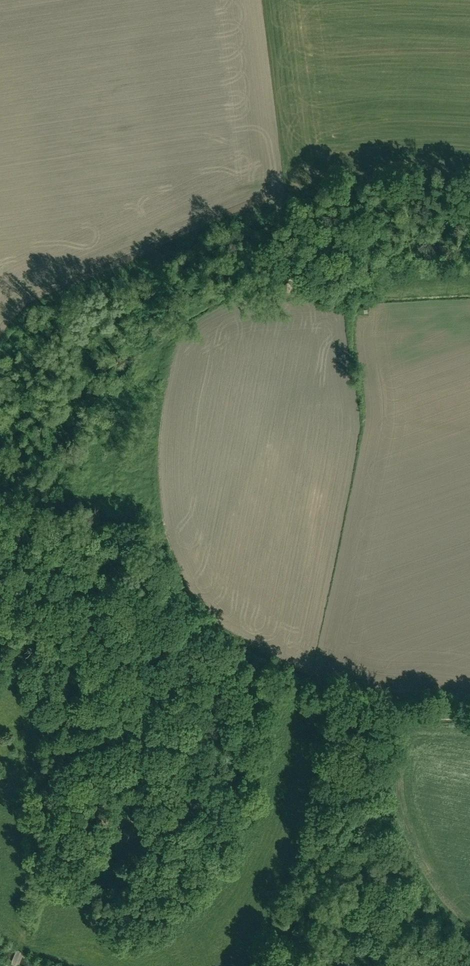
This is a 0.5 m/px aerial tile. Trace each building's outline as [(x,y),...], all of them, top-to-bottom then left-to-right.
[(131,826),(126,829),(126,835),(131,837),(136,834),(136,828),(131,826)]
